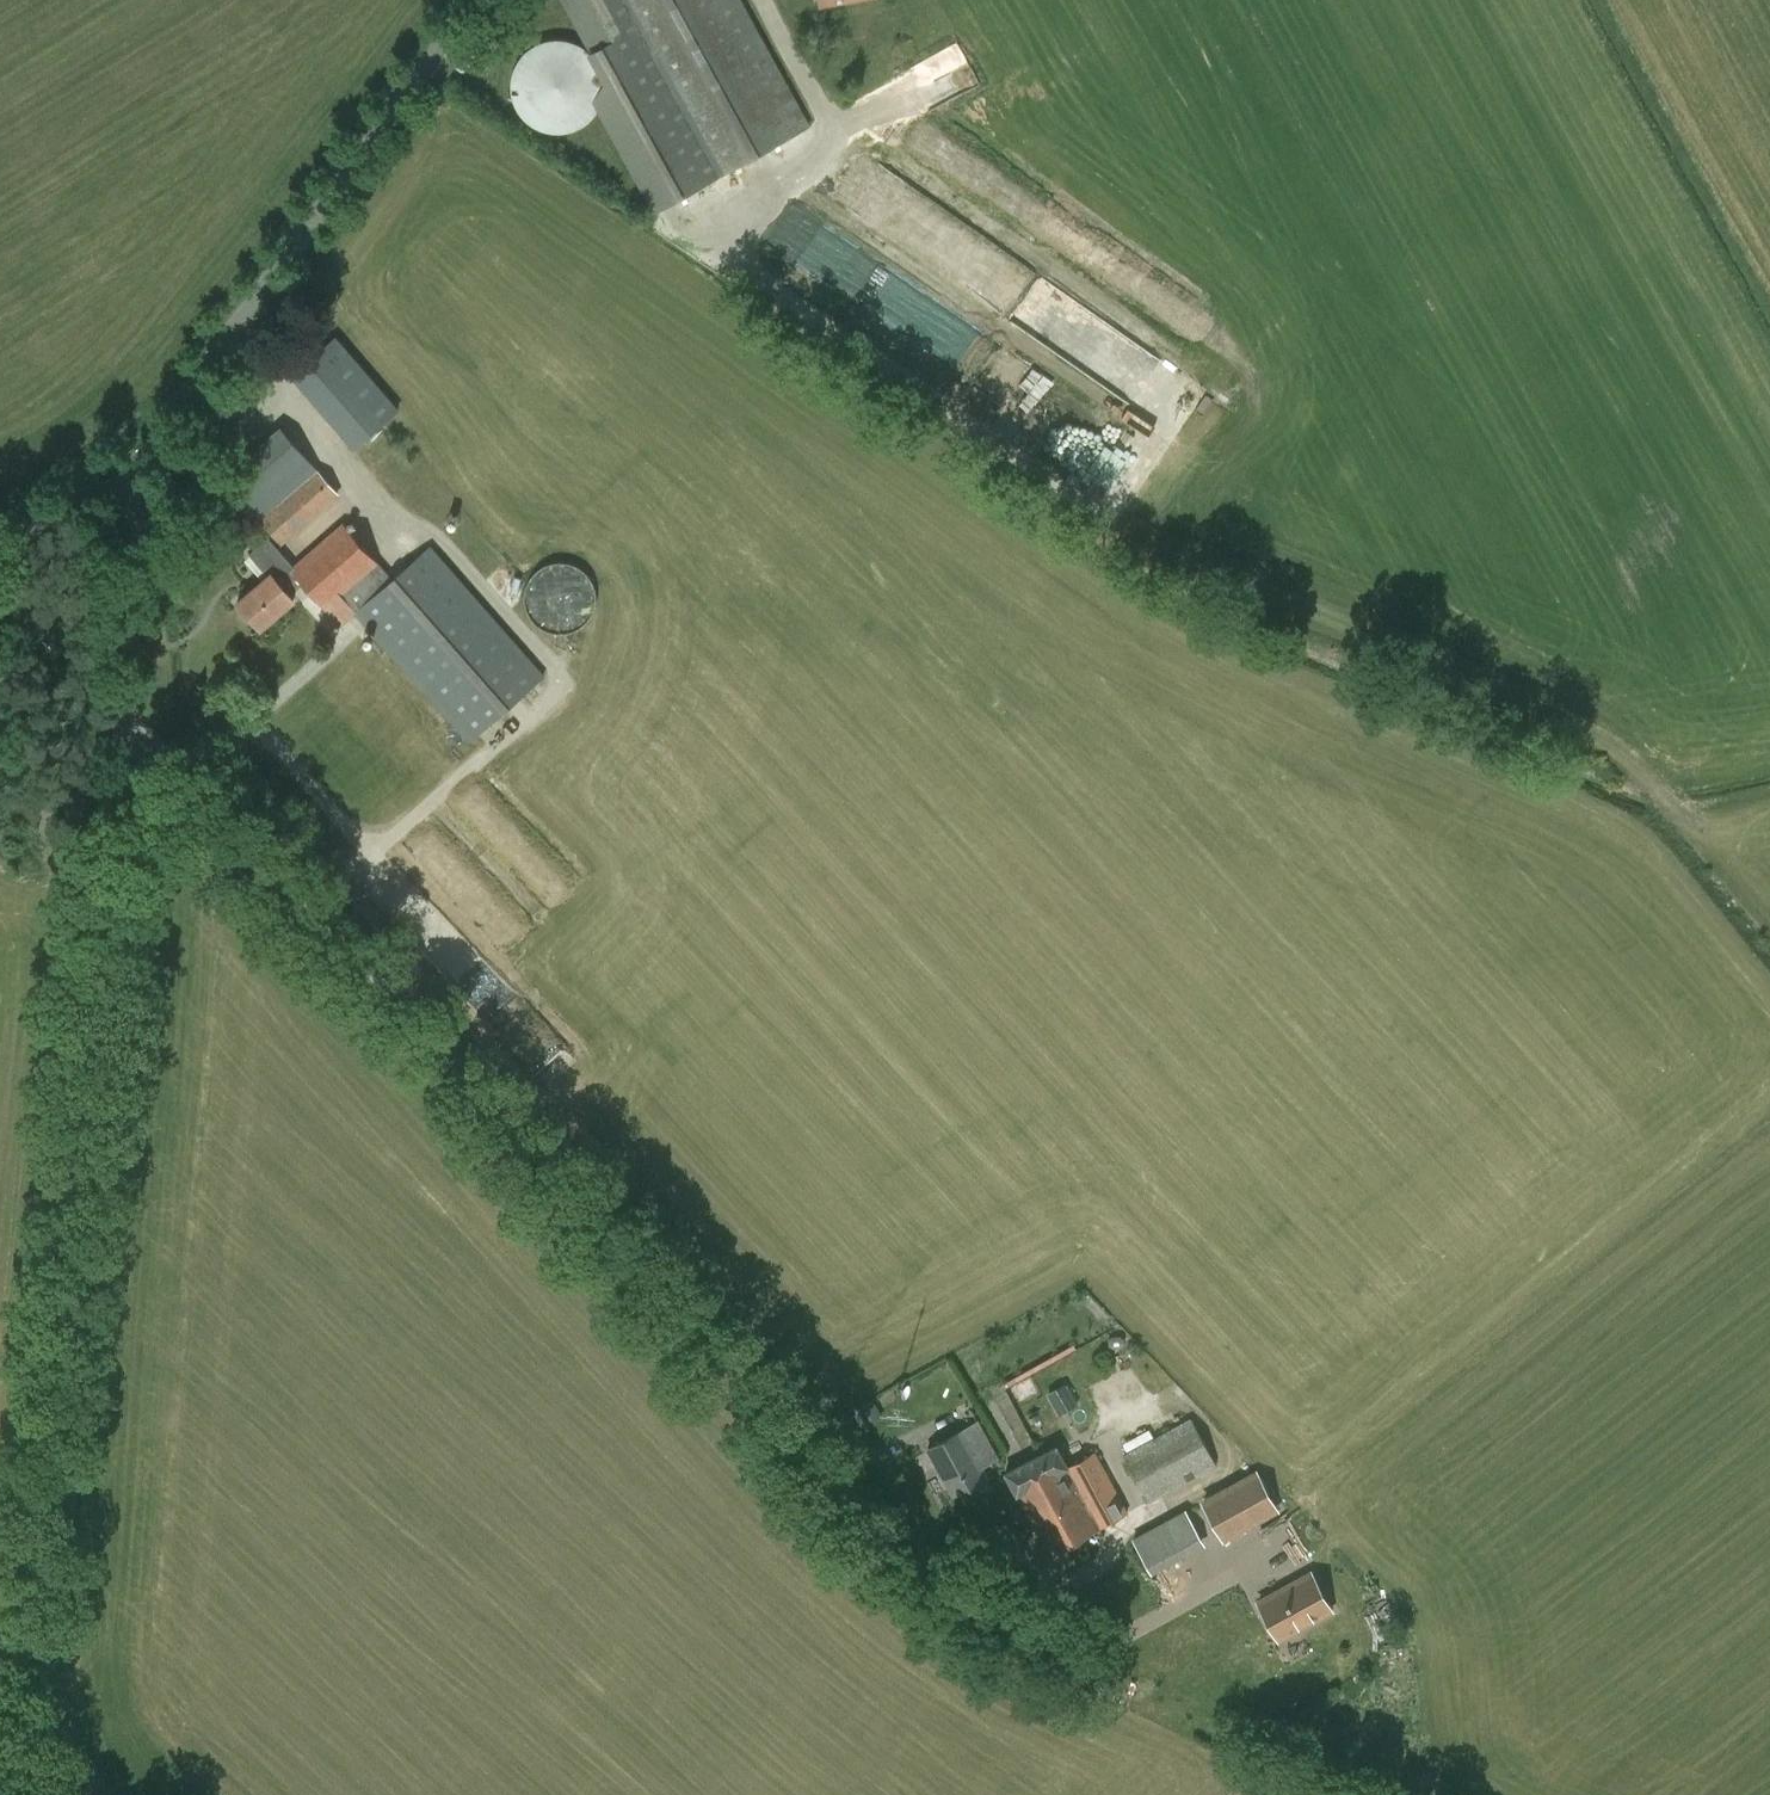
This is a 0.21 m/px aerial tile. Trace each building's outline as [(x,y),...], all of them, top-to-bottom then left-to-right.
[(676,199),(812,125),(743,0),(567,0),(676,199)] [(947,73),(954,92),(978,84),(965,43),(922,57),(929,79),(947,73)] [(602,108),(603,100),(602,91),(600,83),(595,74),(589,67),(582,61),(572,56),(564,54),(554,54),(547,55),(538,58),(531,62),(523,69),(518,76),(514,84),(511,94),(511,101),(512,110),(515,118),(520,127),(526,134),(533,140),(543,144),(551,146),(559,146),(568,145),(576,142),(585,137),(591,131),(596,124),(600,117),(602,108)] [(355,449),(401,408),(338,333),(292,374),(355,449)] [(282,545),(341,494),(282,425),(222,477),(282,545)] [(293,564),(307,580),(303,584),(342,627),(356,616),(469,744),(546,675),(434,545),(394,578),(345,521),(293,564)] [(249,554),(268,576),(238,603),(261,628),(294,598),(291,594),(303,584),(307,580),(293,564),(269,536),(249,554)] [(599,609),(600,602),(600,595),(598,588),(595,582),(589,575),(582,570),(577,567),(570,565),(560,564),(548,567),(541,570),(534,576),(530,582),(526,589),(525,595),(524,604),(526,612),(528,618),(532,625),(537,630),(543,635),(549,638),(556,639),(564,640),(577,637),(585,632),(591,627),(595,621),(598,616),(599,609)] [(1149,1501),(1217,1464),(1193,1416),(1124,1453),(1149,1501)] [(979,1466),(997,1457),(977,1419),(928,1446),(953,1493),(985,1476),(979,1466)] [(1100,1527),(1127,1513),(1094,1452),(1068,1466),(1056,1443),(1041,1451),(1048,1464),(1047,1465),(1052,1474),(1039,1481),(1045,1493),(1047,1492),(1056,1509),(1082,1495),(1100,1527)] [(1051,1554),(1100,1527),(1082,1495),(1056,1509),(1047,1492),(1045,1493),(1039,1481),(1052,1474),(1047,1465),(1048,1464),(1041,1451),(1005,1471),(1017,1493),(1018,1493),(1051,1554)] [(1202,1504),(1225,1546),(1282,1515),(1258,1473),(1202,1504)] [(1148,1564),(1203,1537),(1189,1507),(1133,1535),(1148,1564)] [(1259,1602),(1278,1638),(1331,1610),(1311,1574),(1259,1602)]
